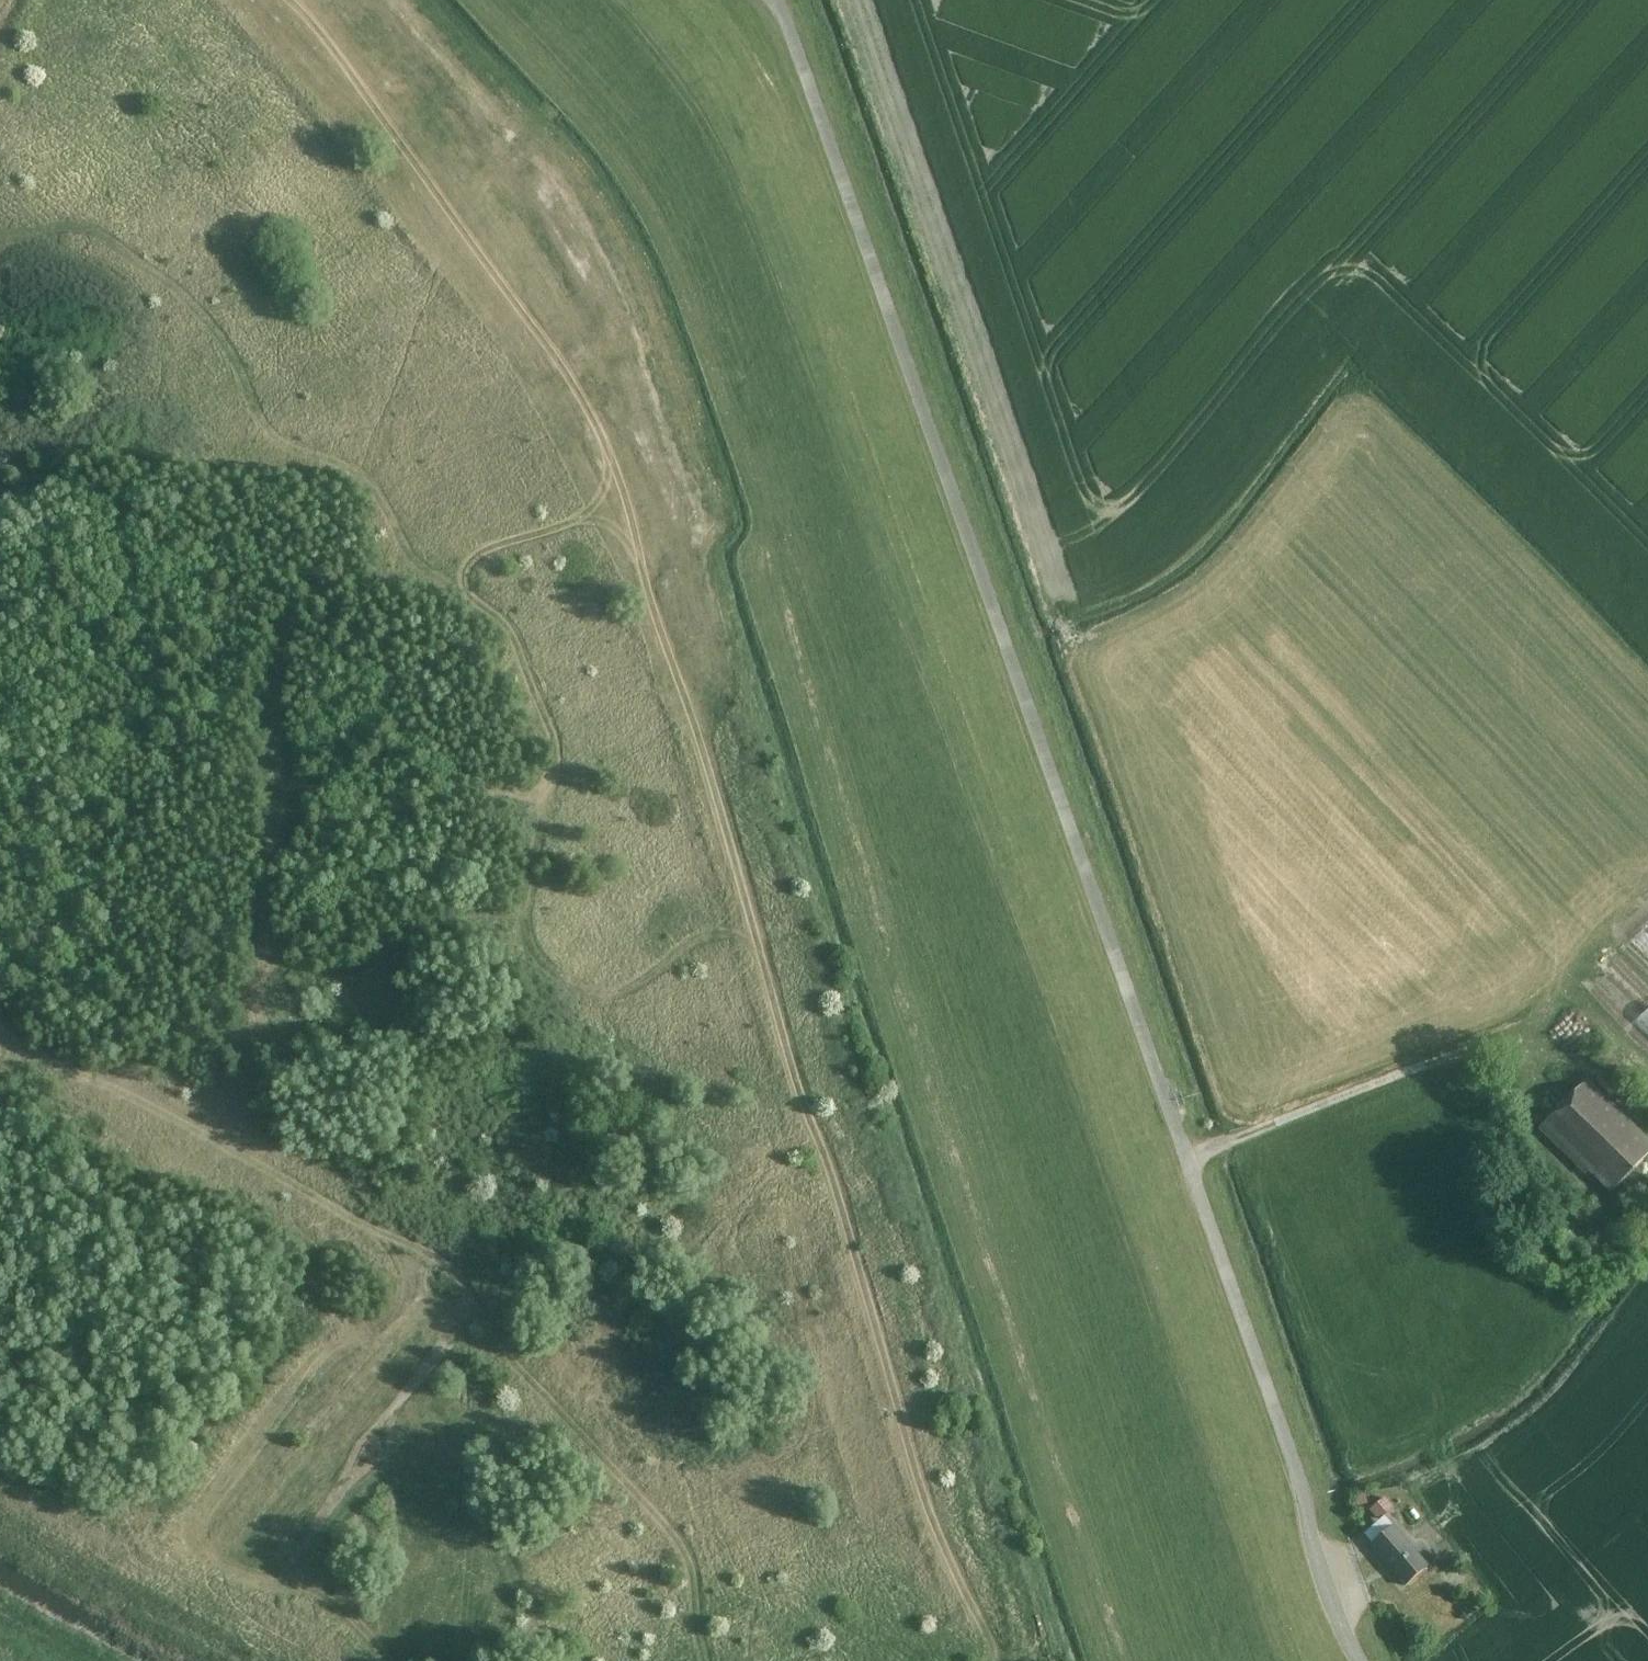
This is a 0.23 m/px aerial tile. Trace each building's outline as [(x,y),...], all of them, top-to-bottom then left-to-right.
[(1592,1080),(1542,1133),(1604,1192),(1647,1147),(1647,1134),(1592,1080)] [(1430,1564),(1395,1522),(1369,1544),(1404,1585),(1430,1564)]
